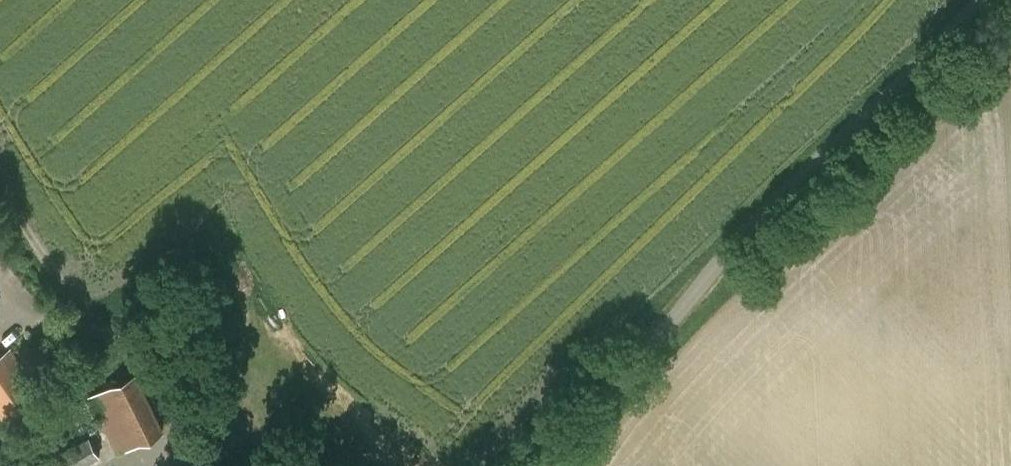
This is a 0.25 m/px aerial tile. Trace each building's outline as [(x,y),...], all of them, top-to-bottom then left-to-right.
[(44,395),(12,348),(0,356),(0,416),(4,422),(44,395)] [(118,455),(166,430),(137,372),(89,397),(118,455)] [(101,456),(89,436),(37,465),(84,465),(101,456)]
